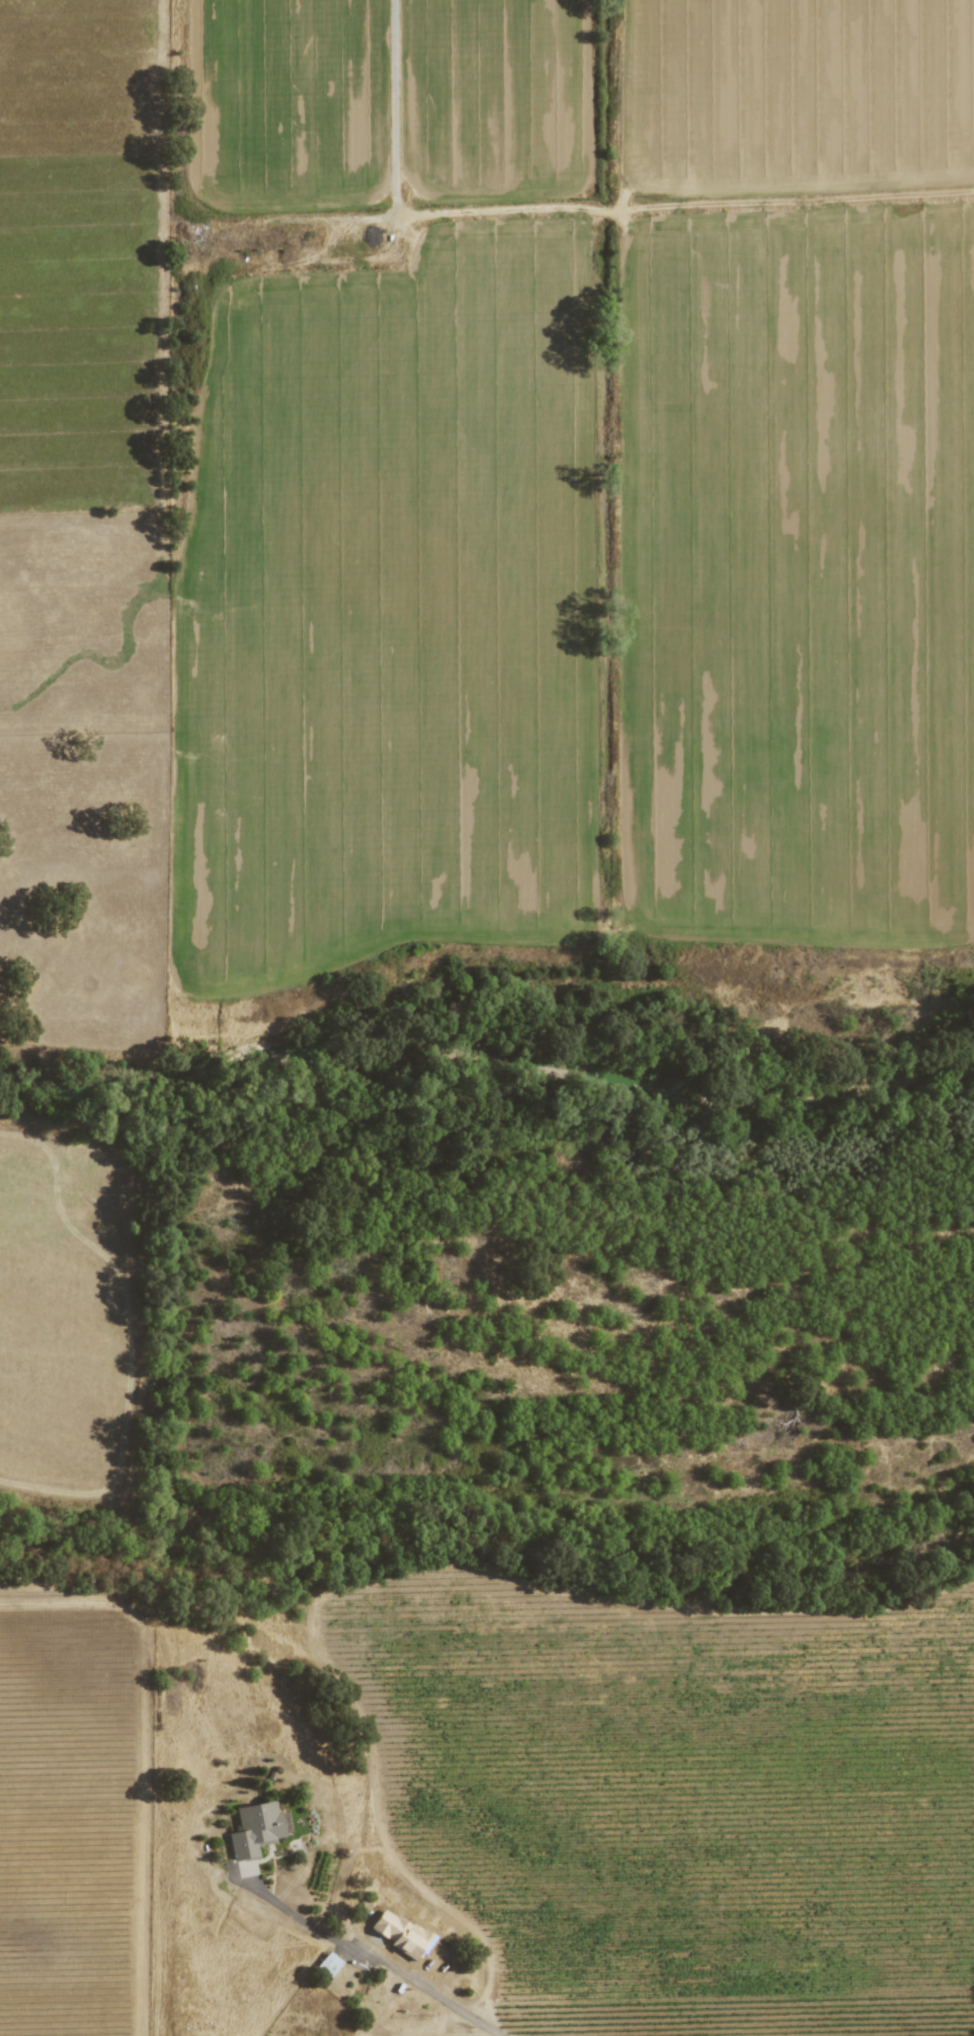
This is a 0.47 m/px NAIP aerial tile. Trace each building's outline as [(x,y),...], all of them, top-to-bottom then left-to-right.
[(234,1808),(238,1832),(227,1833),(232,1862),(258,1858),(256,1846),(275,1843),(274,1838),(282,1837),(276,1801),(234,1808)] [(378,1943),(404,1960),(415,1943),(389,1926),(378,1943)] [(428,1977),(440,1964),(424,1950),(413,1963),(428,1977)] [(341,1963),(328,1952),(315,1967),(328,1978),(341,1963)]
